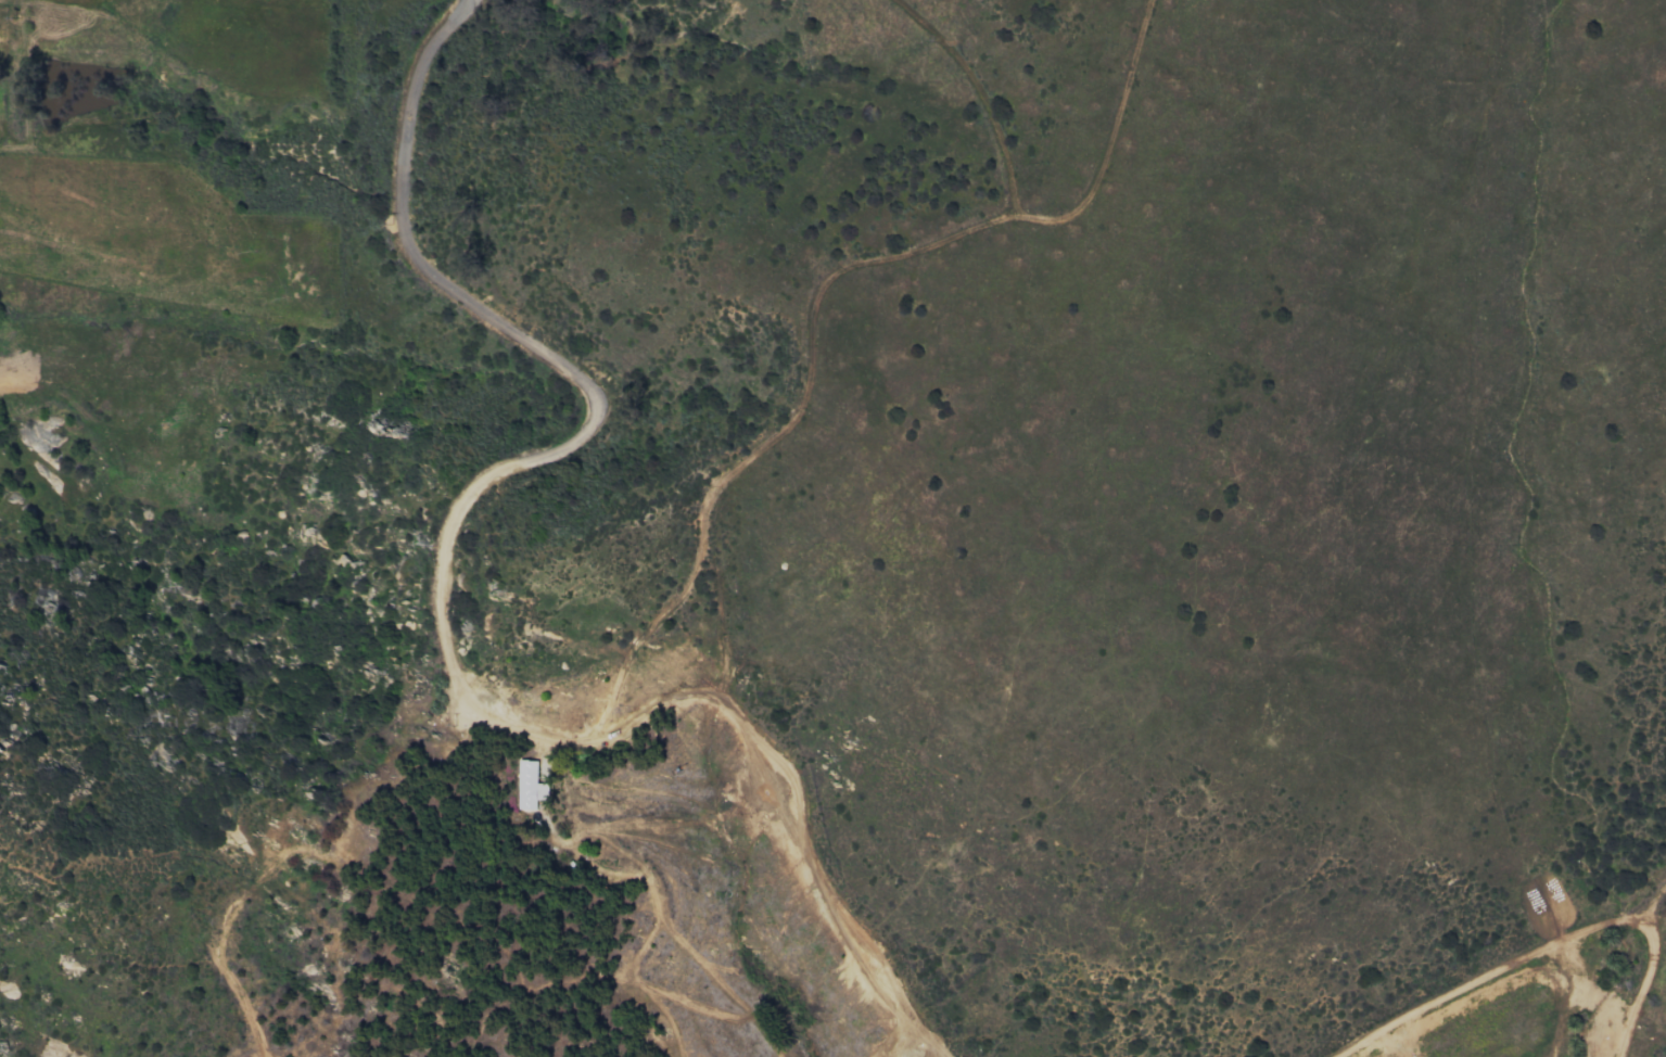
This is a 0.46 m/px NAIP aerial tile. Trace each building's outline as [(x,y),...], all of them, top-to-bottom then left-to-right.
[(537,783),(537,760),(518,760),(516,809),(536,809),(536,799),(548,799),(548,783),(537,783)]
